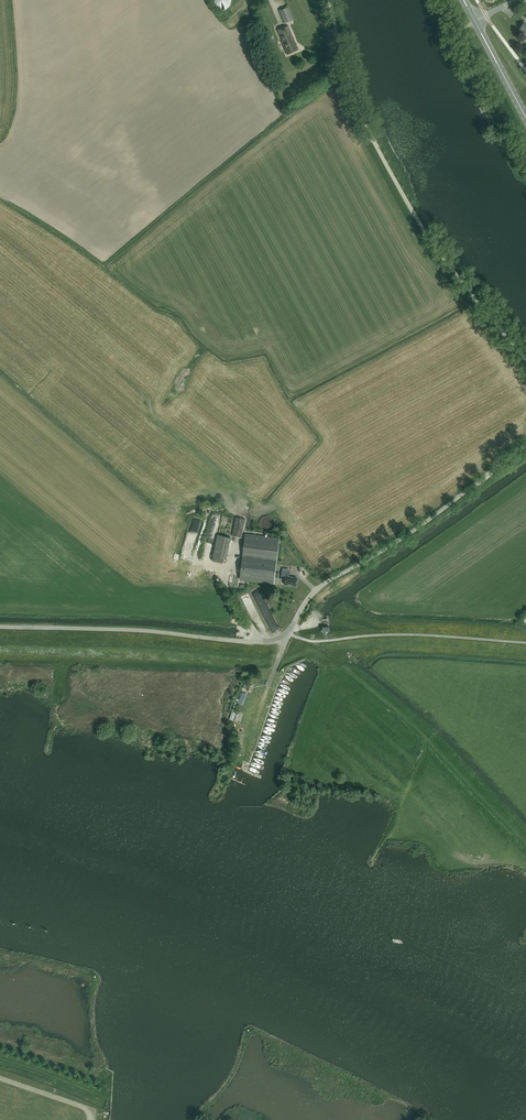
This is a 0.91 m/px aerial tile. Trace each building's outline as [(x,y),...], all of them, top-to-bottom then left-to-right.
[(215,9),(217,11),(220,12),(224,12),(227,11),(229,9),(231,6),(232,3),(232,0),(231,0),(212,0),(212,4),(213,7),(215,9)] [(288,7),(279,11),(285,24),(294,20),(288,7)] [(298,50),(288,26),(277,30),(287,55),(298,50)] [(245,519),(236,517),(232,536),(241,538),(245,519)] [(245,534),(242,558),(240,579),(274,583),(279,539),(245,534)] [(226,560),(231,538),(217,535),(213,557),(226,560)] [(236,580),(235,571),(228,572),(228,581),(236,580)] [(289,577),(290,572),(282,571),(281,576),(285,577),(285,585),(296,586),(297,578),(289,577)]
